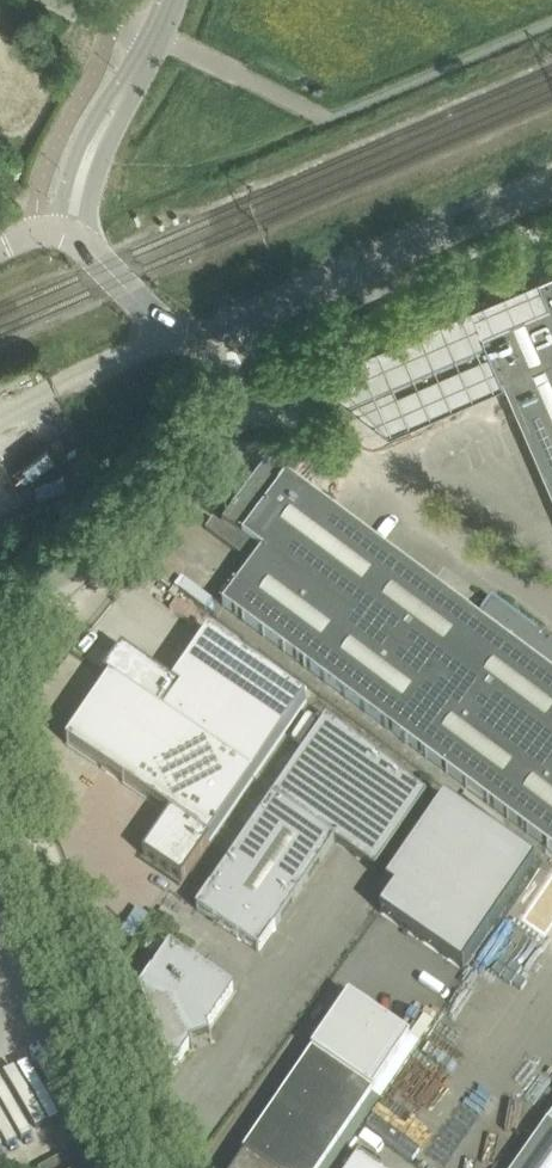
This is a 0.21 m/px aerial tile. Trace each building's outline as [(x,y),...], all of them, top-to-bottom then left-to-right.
[(353,389),(370,403),(374,405),(377,406),(380,408),(384,409),(388,410),(392,411),(395,411),(399,411),(403,410),(407,410),(410,409),(414,407),(502,370),(551,486),(551,269),(473,303),(475,307),(468,310),(466,305),(367,348),(375,353),(360,360),(354,355),(353,363),(348,365),(333,372),(325,366),(324,367),(353,389)] [(267,462),(223,522),(263,552),(223,606),(551,850),(551,645),(491,600),(477,619),(267,462)] [(122,649),(104,676),(110,680),(254,778),(306,700),(208,633),(173,684),(122,649)] [(110,680),(66,744),(170,816),(143,855),(183,882),(254,778),(110,680)] [(272,798),(335,842),(376,869),(427,795),(323,723),(272,798)] [(335,842),(272,798),(197,908),(260,952),(335,842)] [(395,891),(381,912),(463,969),(536,863),(444,801),(386,885),(395,891)] [(141,990),(169,1063),(172,1072),(191,1044),(193,1050),(195,1050),(192,1044),(210,1037),(212,1043),(213,1043),(208,1028),(234,990),(170,947),(141,990)] [(350,998),(313,1051),(374,1093),(411,1040),(350,998)] [(374,1093),(313,1051),(243,1154),(245,1155),(237,1167),(323,1167),(374,1093)] [(42,1129),(12,1066),(0,1072),(0,1150),(42,1129)] [(551,1119),(516,1167),(551,1167),(551,1120),(551,1119)] [(79,1145),(40,1161),(43,1167),(88,1167),(79,1145)] [(361,1154),(351,1167),(382,1167),(361,1154)]
